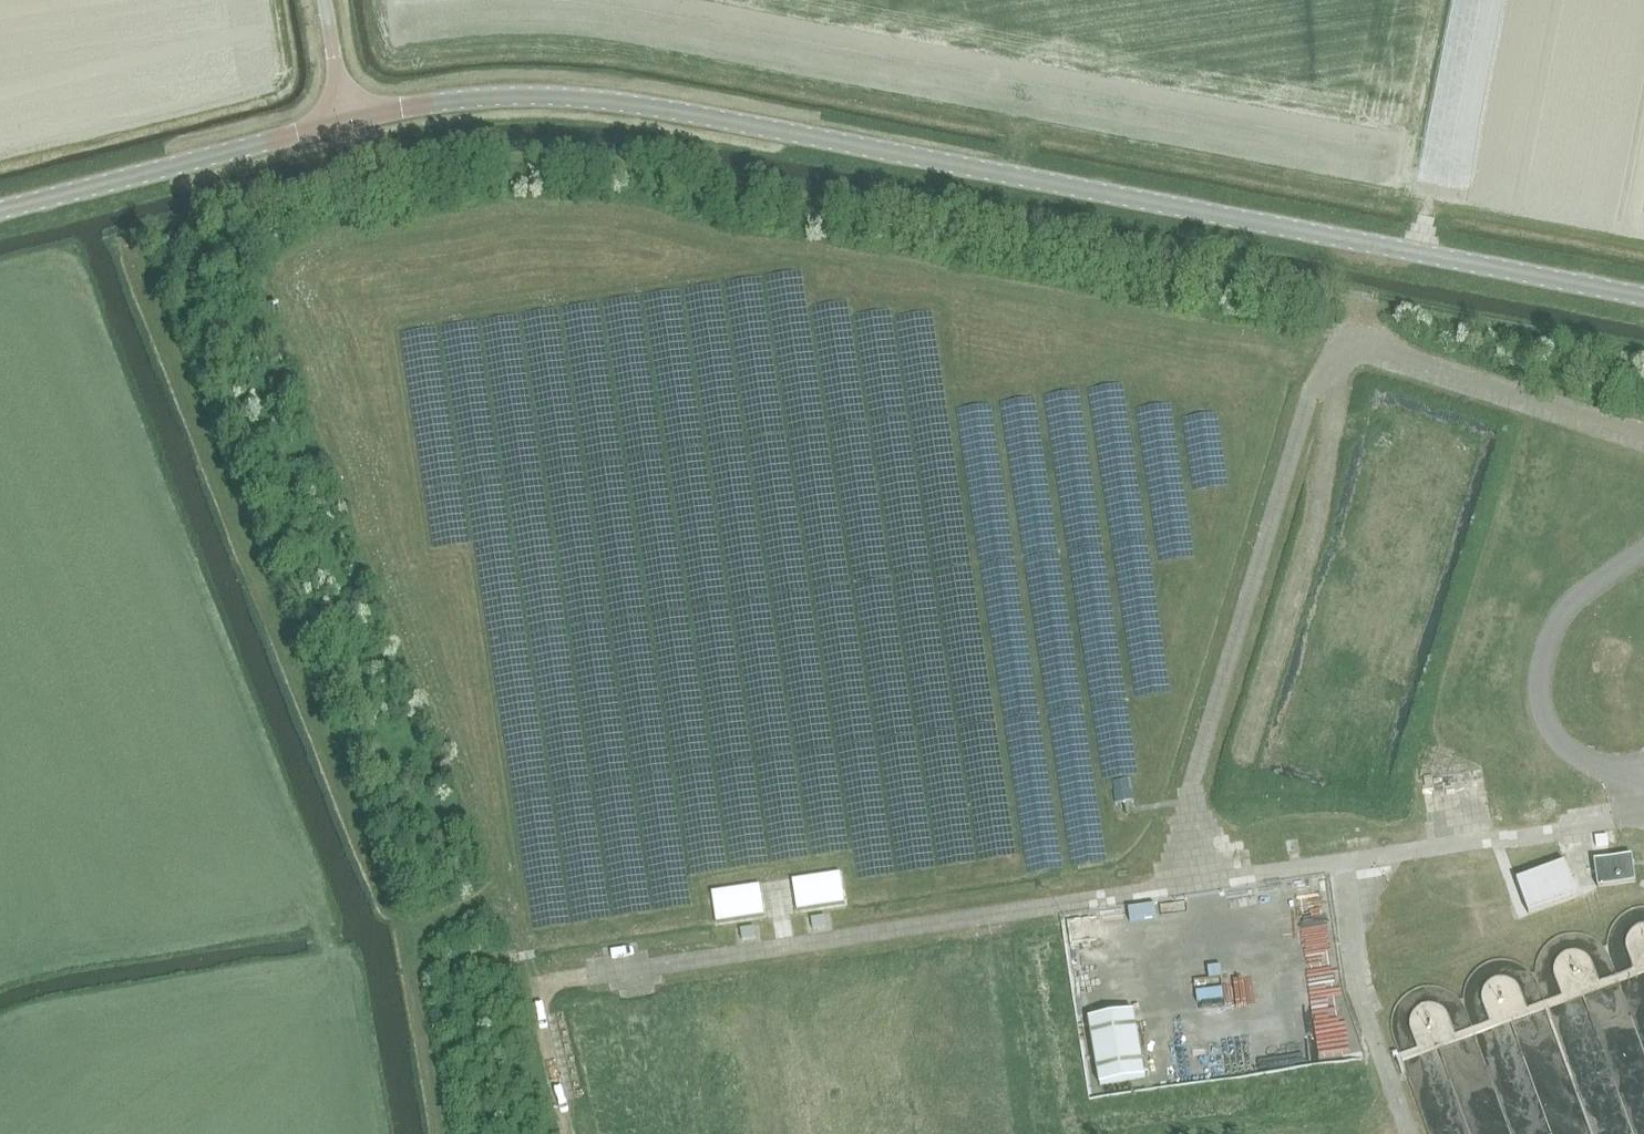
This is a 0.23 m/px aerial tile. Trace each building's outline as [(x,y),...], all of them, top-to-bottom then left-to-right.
[(1433,752),(1436,741),(1421,736),(1418,746),(1433,752)] [(1632,856),(1594,862),(1598,889),(1636,883),(1632,856)] [(1100,1086),(1145,1078),(1133,1012),(1089,1020),(1100,1086)]
